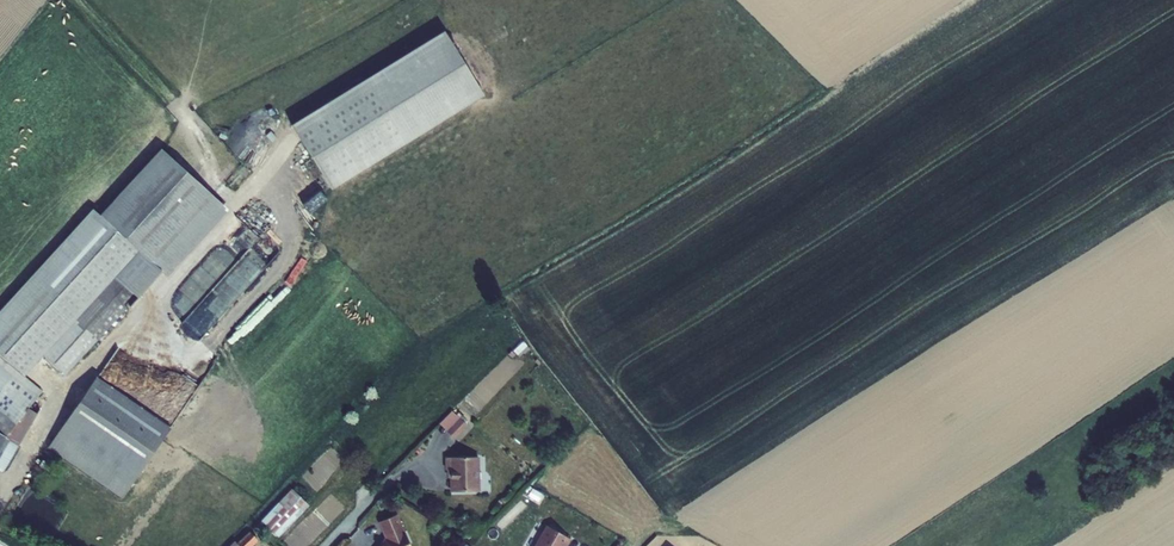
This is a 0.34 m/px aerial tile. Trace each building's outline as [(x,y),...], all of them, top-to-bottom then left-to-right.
[(444,32),(294,124),(332,187),(482,95),(444,32)] [(21,419),(25,413),(38,397),(20,381),(26,375),(42,358),(64,380),(136,304),(113,282),(137,257),(160,279),(222,213),(163,157),(101,223),(94,216),(0,315),(0,400),(21,419)] [(160,279),(167,285),(229,220),(222,213),(160,279)] [(26,375),(20,381),(38,397),(44,391),(26,375)] [(95,383),(44,454),(117,506),(168,435),(95,383)] [(21,419),(0,400),(0,452),(21,419)] [(0,452),(0,474),(34,419),(25,413),(21,419),(0,452)] [(462,430),(456,423),(446,434),(451,440),(462,430)] [(478,494),(476,459),(446,461),(446,473),(450,473),(451,495),(478,494)] [(307,506),(291,491),(262,522),(270,529),(279,537),(307,506)] [(380,522),(387,539),(386,539),(380,545),(411,545),(405,531),(404,532),(396,515),(380,522)] [(270,529),(262,522),(251,533),(258,540),(270,529)] [(536,545),(567,545),(571,540),(547,526),(536,545)] [(258,540),(251,533),(238,544),(235,542),(231,545),(252,545),(258,540)]
